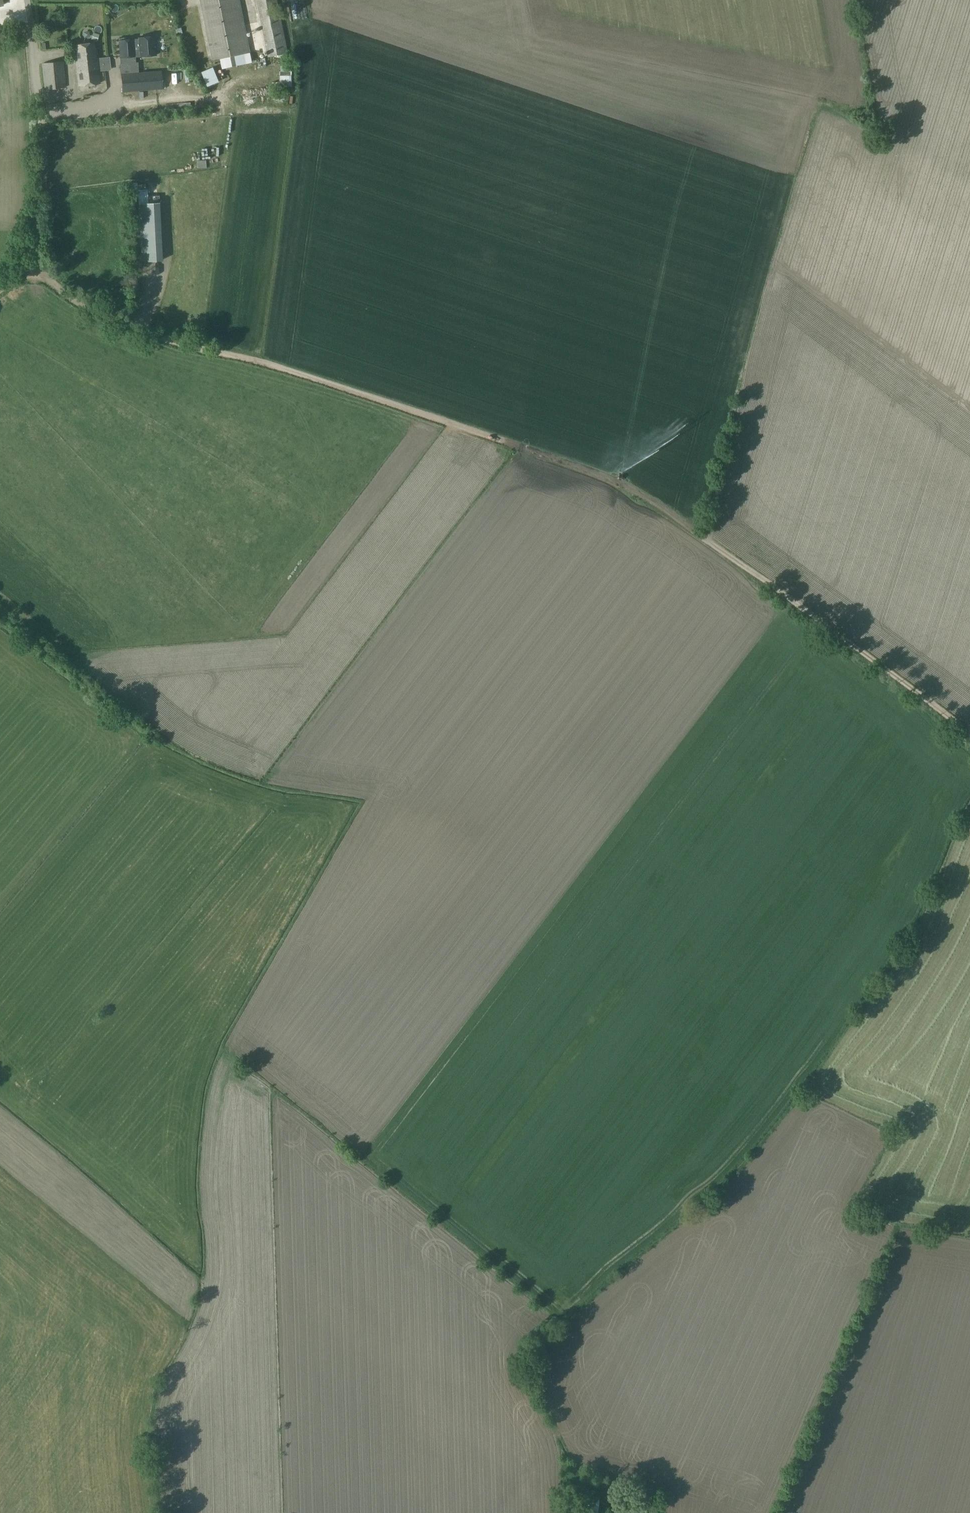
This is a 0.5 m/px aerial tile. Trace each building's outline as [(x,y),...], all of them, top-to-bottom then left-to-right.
[(251,52),(240,0),(199,0),(212,60),(251,52)] [(288,53),(277,0),(256,0),(268,57),(288,53)] [(138,39),(120,40),(121,63),(120,63),(121,73),(120,73),(122,92),(162,89),(161,70),(138,72),(137,62),(135,62),(135,55),(139,55),(139,56),(156,55),(155,36),(138,37),(138,39)] [(100,83),(97,58),(96,58),(94,42),(74,45),(76,60),(75,60),(78,85),(100,83)] [(44,89),(66,87),(63,60),(41,62),(44,89)] [(139,203),(142,261),(162,260),(159,202),(139,203)]
